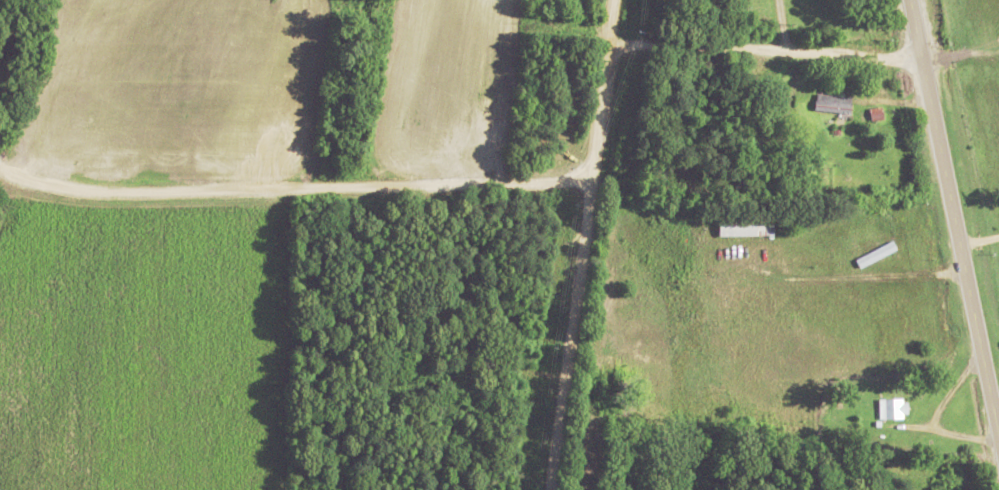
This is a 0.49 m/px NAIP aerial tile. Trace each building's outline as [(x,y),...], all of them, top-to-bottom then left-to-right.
[(849,115),(852,97),(817,92),(814,109),(849,115)] [(768,235),(768,217),(719,217),(719,235),(768,235)] [(881,398),(881,417),(908,417),(908,398),(881,398)]
